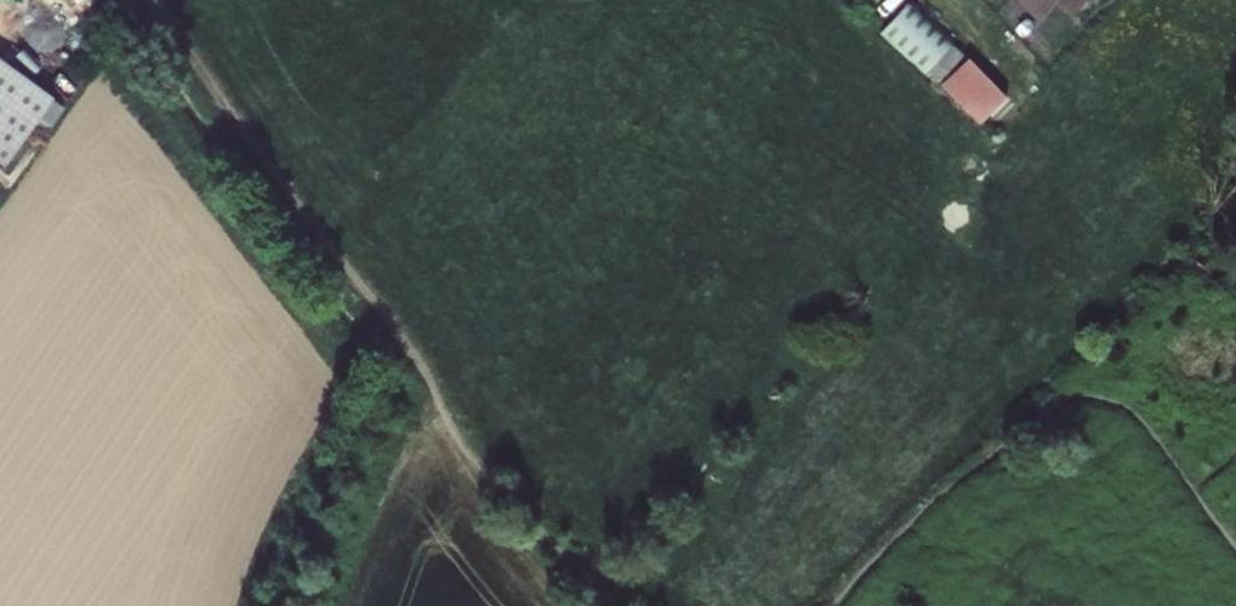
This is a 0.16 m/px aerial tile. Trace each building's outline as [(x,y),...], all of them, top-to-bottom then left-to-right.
[(884,27),(928,70),(958,38),(919,0),(910,0),(884,27)] [(979,121),(1009,94),(972,53),(942,81),(979,121)] [(52,98),(0,60),(0,169),(52,98)]
